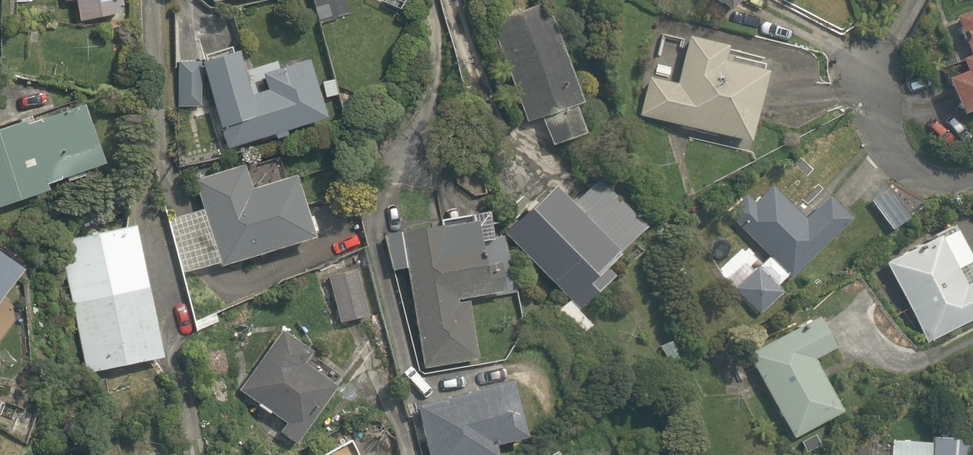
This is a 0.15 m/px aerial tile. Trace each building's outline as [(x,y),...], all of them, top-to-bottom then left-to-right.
[(69,4),(82,2),(86,24),(124,18),(121,0),(69,0),(69,4)] [(741,12),(750,0),(725,0),(741,12)] [(499,25),(530,126),(545,122),(553,148),(593,136),(554,8),(499,25)] [(958,18),(972,54),(972,12),(958,18)] [(761,146),(777,76),(733,66),(736,52),(689,41),(679,85),(654,80),(644,120),(761,146)] [(272,94),(262,97),(249,52),(206,65),(232,153),(330,124),(311,61),(266,74),(272,94)] [(953,77),(972,123),(972,68),(953,77)] [(97,113),(0,138),(0,211),(115,180),(97,113)] [(212,206),(173,216),(188,276),(326,242),(311,182),(258,195),(250,163),(204,174),(212,206)] [(618,274),(658,235),(620,197),(614,202),(596,183),(574,205),(555,185),(507,232),(587,314),(623,279),(618,274)] [(857,224),(829,190),(800,214),(778,188),(759,203),(753,195),(732,213),(788,281),(857,224)] [(915,223),(891,188),(870,202),(894,237),(915,223)] [(427,369),(482,359),(472,303),(515,295),(501,218),(387,239),(394,275),(409,272),(427,369)] [(964,222),(890,258),(931,342),(972,321),(972,288),(966,274),(972,270),(972,241),(964,222)] [(79,266),(70,268),(90,376),(171,362),(148,230),(75,243),(79,266)] [(26,274),(0,255),(0,308),(26,274)] [(755,316),(782,293),(762,270),(735,293),(755,316)] [(372,320),(361,275),(332,282),(343,327),(372,320)] [(816,358),(833,348),(817,320),(753,356),(801,441),(848,415),(816,358)] [(280,436),(299,448),(340,381),(314,365),(322,352),(287,331),(245,401),(286,426),(280,436)] [(534,443),(521,387),(421,411),(431,454),(496,454),(495,452),(534,443)] [(938,435),(936,454),(972,454),(972,437),(938,435)] [(330,454),(374,454),(365,438),(330,454)]
